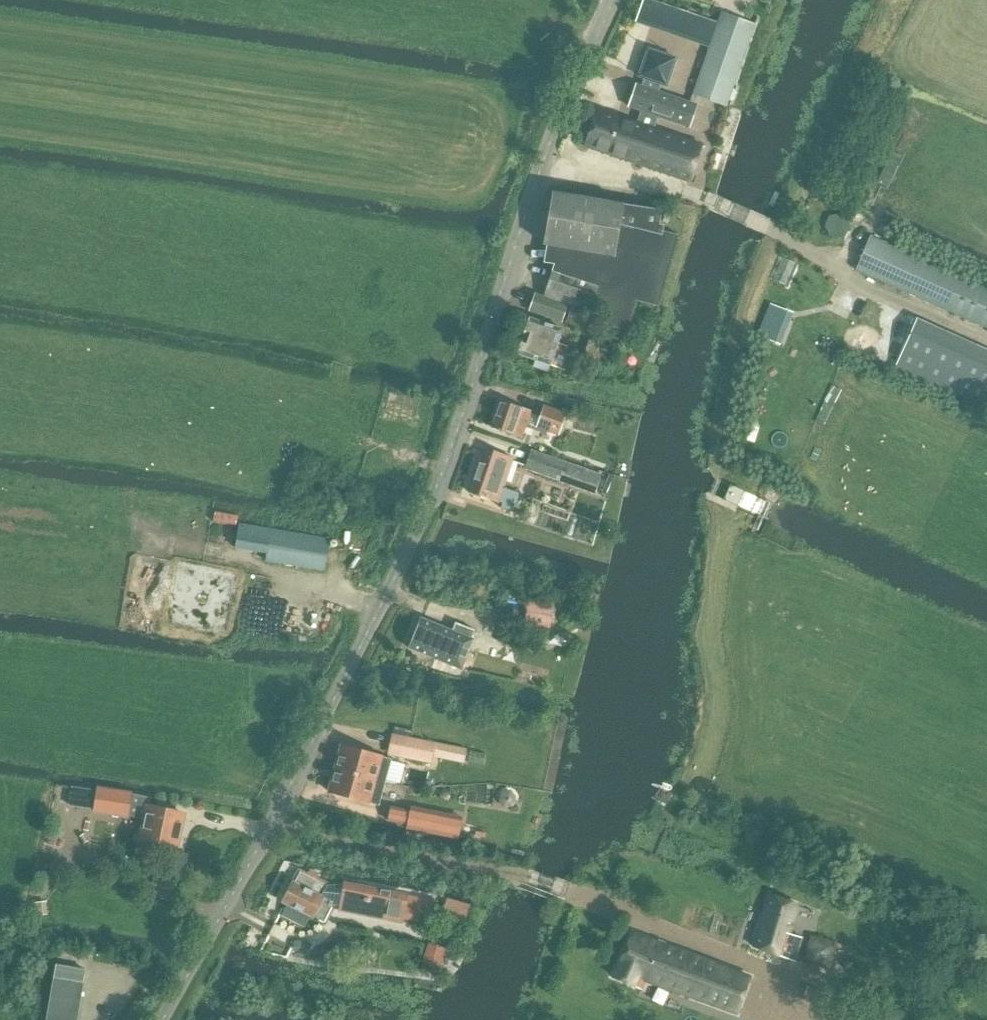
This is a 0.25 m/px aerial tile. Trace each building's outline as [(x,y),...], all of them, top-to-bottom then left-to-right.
[(721,12),(694,90),(728,102),(756,25),(721,12)] [(596,111),(584,148),(689,182),(701,147),(650,130),(654,118),(672,124),(689,129),(696,107),(679,101),(658,94),(661,84),(665,86),(674,59),(645,50),(636,76),(643,79),(640,88),(635,87),(628,108),(641,112),(637,124),(596,111)] [(553,193),(544,245),(546,245),(571,250),(571,251),(599,255),(618,257),(618,251),(620,251),(622,204),(553,193)] [(622,204),(620,251),(656,262),(669,266),(678,235),(662,231),(663,226),(658,225),(661,210),(622,204)] [(870,237),(855,270),(986,329),(986,289),(870,237)] [(546,245),(543,263),(553,264),(566,268),(589,277),(587,280),(598,284),(591,304),(606,308),(602,326),(628,332),(635,301),(657,307),(669,266),(656,262),(620,251),(618,251),(618,257),(599,255),(571,251),(571,250),(546,245)] [(553,264),(543,296),(589,311),(591,304),(598,284),(587,280),(589,277),(566,268),(553,264)] [(566,305),(535,294),(529,311),(560,321),(566,305)] [(771,305),(765,320),(782,326),(787,312),(771,305)] [(571,307),(565,323),(583,329),(588,313),(571,307)] [(521,340),(516,355),(535,361),(533,367),(546,371),(549,366),(549,365),(564,370),(569,356),(565,355),(565,354),(564,354),(567,347),(556,344),(561,329),(529,319),(523,336),(526,337),(525,341),(521,340)] [(986,396),(986,353),(918,321),(896,369),(982,408),(986,396)] [(588,340),(580,364),(600,371),(608,347),(588,340)] [(520,438),(529,412),(500,401),(491,428),(520,438)] [(543,407),(536,430),(559,437),(566,415),(543,407)] [(572,412),(570,422),(589,426),(591,417),(578,414),(572,412)] [(484,449),(468,493),(497,503),(502,505),(501,508),(512,512),(518,494),(502,488),(513,459),(484,449)] [(592,494),(599,476),(531,452),(525,469),(560,482),(592,494)] [(607,477),(601,493),(605,495),(611,479),(607,477)] [(737,506),(744,492),(729,485),(723,499),(737,506)] [(239,524),(235,548),(266,553),(265,561),(323,570),(328,539),(270,529),(239,524)] [(562,594),(552,634),(565,637),(575,598),(562,594)] [(548,629),(552,606),(527,602),(524,625),(548,629)] [(420,618),(408,648),(456,667),(460,669),(470,644),(469,644),(474,631),(454,623),(451,630),(420,618)] [(392,735),(388,757),(431,765),(433,758),(464,764),(467,750),(392,735)] [(341,746),(335,769),(384,782),(391,759),(341,746)] [(335,769),(328,792),(378,805),(384,782),(335,769)] [(99,788),(95,812),(131,818),(131,816),(146,819),(149,809),(150,809),(152,797),(134,794),(99,788)] [(503,794),(500,802),(505,808),(514,807),(517,800),(511,793),(503,794)] [(389,808),(386,821),(406,826),(406,827),(405,832),(411,833),(421,835),(424,836),(458,843),(460,837),(460,833),(463,818),(414,808),(410,807),(409,812),(389,808)] [(146,819),(141,840),(176,849),(183,817),(150,809),(149,809),(146,819)] [(299,872),(283,903),(323,922),(332,906),(339,907),(398,918),(431,924),(434,909),(436,909),(437,902),(354,886),(344,884),(326,885),(327,883),(320,880),(319,882),(314,879),(317,873),(309,871),(307,876),(299,872)] [(768,895),(752,947),(781,957),(794,962),(803,938),(790,934),(799,905),(768,895)] [(446,898),(440,916),(456,921),(464,923),(469,905),(446,898)] [(440,916),(436,931),(452,935),(456,921),(440,916)] [(736,1013),(749,977),(632,933),(612,976),(641,987),(644,979),(736,1013)] [(810,938),(804,961),(827,968),(834,944),(810,938)] [(429,944),(424,958),(439,963),(444,949),(429,944)] [(875,957),(871,968),(878,970),(882,959),(875,957)] [(46,1019),(76,1019),(85,970),(56,965),(46,1019)]
